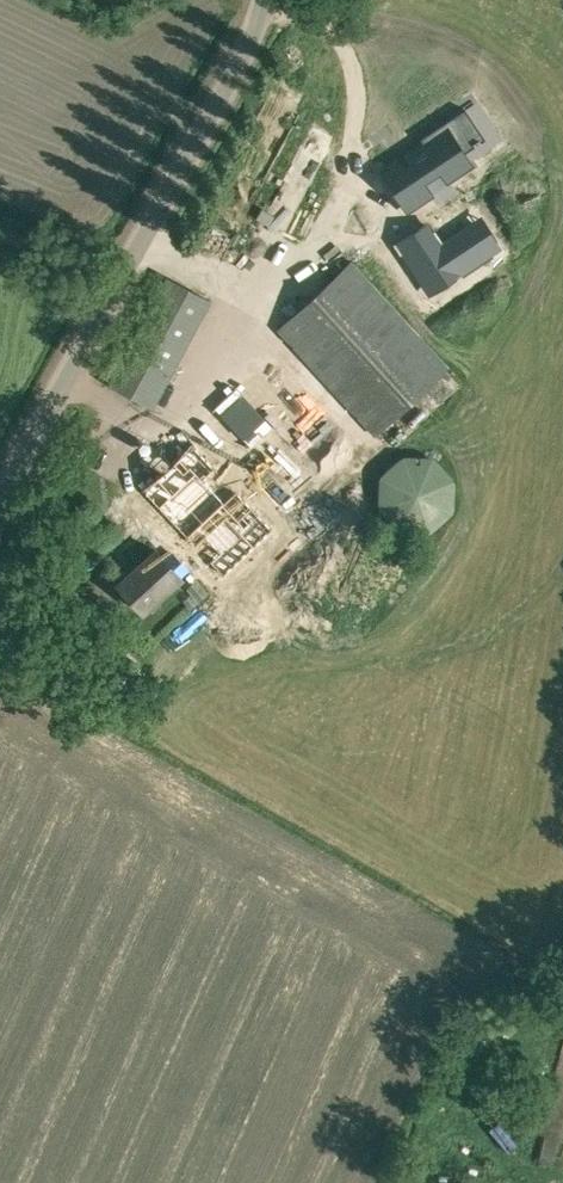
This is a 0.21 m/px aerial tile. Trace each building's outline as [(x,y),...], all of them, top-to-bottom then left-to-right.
[(389,162),(402,208),(444,197),(437,173),(428,175),(422,153),(426,152),(420,128),(406,132),(403,123),(372,131),(381,164),(389,162)] [(437,212),(444,241),(419,248),(428,281),(486,265),(469,203),(437,212)] [(374,436),(449,367),(351,260),(276,329),(374,436)] [(152,407),(209,300),(164,276),(107,383),(152,407)] [(238,314),(244,297),(229,292),(224,310),(238,314)] [(247,396),(230,414),(269,451),(275,445),(284,453),(276,461),(292,475),(326,439),(288,403),(272,419),(247,396)] [(220,575),(271,529),(191,443),(141,490),(186,539),(164,559),(155,549),(117,584),(142,612),(181,578),(180,577),(203,556),(220,575)] [(562,1140),(562,1141),(562,1043),(560,1055),(549,1051),(538,1089),(549,1092),(538,1133),(545,1135),(538,1160),(556,1165),(562,1140)]
